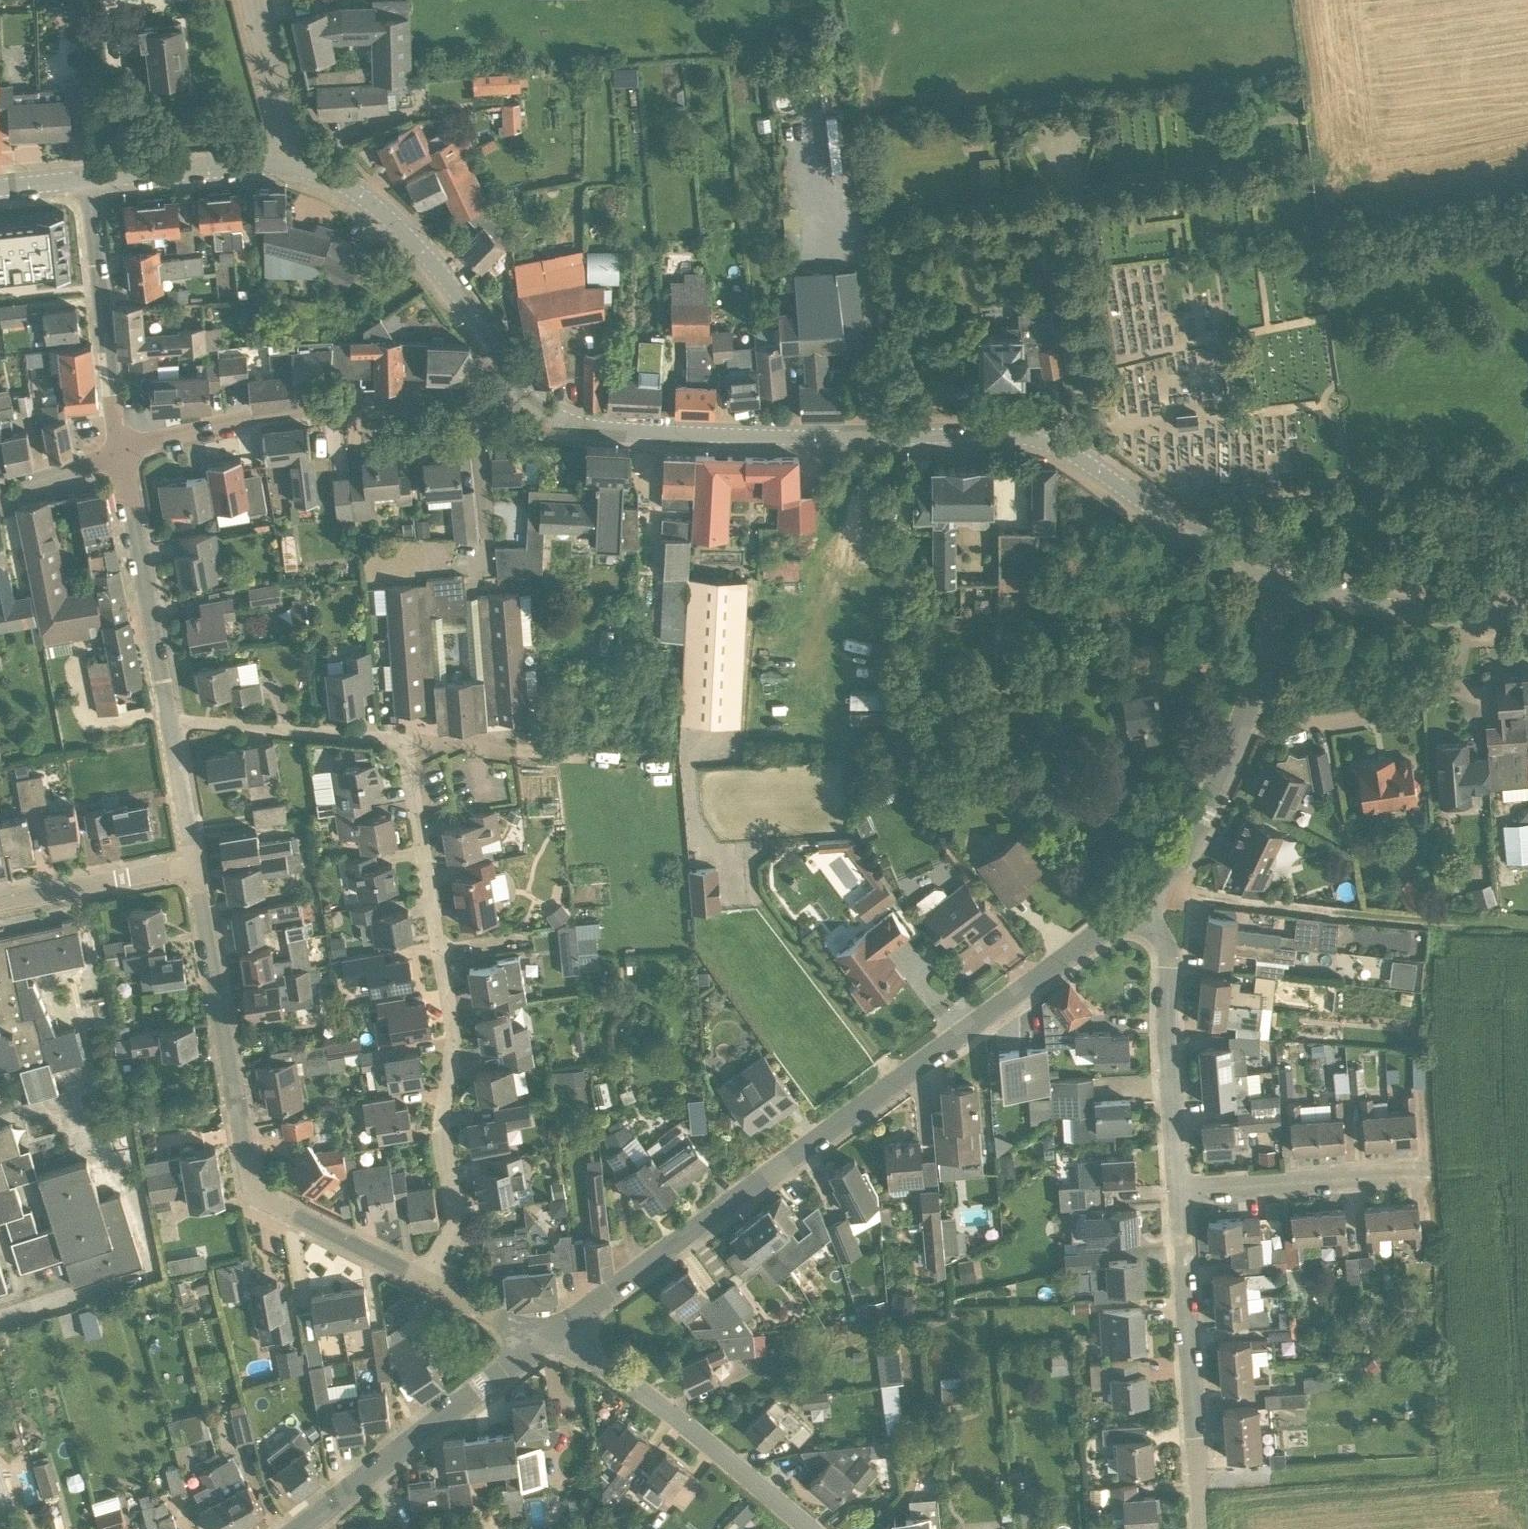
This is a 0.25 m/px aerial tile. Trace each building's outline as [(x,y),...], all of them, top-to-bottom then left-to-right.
[(46,2),(55,15),(74,1),(74,0),(49,0),(46,2)] [(375,37),(375,80),(414,77),(410,19),(409,0),(375,1),(375,5),(343,7),(294,18),(303,60),(335,53),(332,41),(344,41),(344,38),(375,37)] [(146,62),(152,62),(154,81),(169,79),(170,90),(190,88),(182,21),(170,23),(170,27),(158,28),(158,24),(141,26),(146,62)] [(611,83),(635,84),(635,65),(611,64),(611,83)] [(559,68),(542,69),(544,83),(560,81),(559,68)] [(838,123),(832,70),(821,71),(827,124),(838,123)] [(474,93),(520,90),(518,71),(472,74),(474,93)] [(414,77),(375,80),(319,85),(321,114),(364,111),(364,110),(416,100),(414,77)] [(40,103),(42,135),(71,134),(70,108),(82,107),(80,81),(65,82),(65,87),(39,89),(39,90),(40,103)] [(39,90),(13,91),(13,85),(0,86),(0,112),(10,112),(12,137),(42,135),(40,103),(39,90)] [(502,104),(504,134),(520,129),(519,101),(502,104)] [(393,172),(415,162),(415,161),(428,155),(433,165),(461,153),(454,137),(432,148),(418,120),(398,129),(400,134),(380,144),(393,172)] [(459,219),(465,215),(487,201),(464,153),(407,181),(419,206),(446,193),(453,208),(459,219)] [(981,160),(982,172),(998,170),(997,159),(981,160)] [(285,187),(256,188),(257,224),(265,224),(266,257),(267,257),(265,275),(320,276),(321,262),(333,232),(334,230),(318,224),(316,233),(291,229),(292,223),(291,207),(286,207),(285,187)] [(487,201),(465,215),(482,231),(464,249),(472,258),(471,259),(478,267),(480,265),(482,268),(505,245),(495,235),(503,227),(488,213),(496,208),(507,207),(505,189),(487,201)] [(220,192),(225,247),(233,247),(233,246),(244,245),(241,224),(242,223),(239,193),(231,194),(230,191),(220,192)] [(216,248),(225,247),(220,192),(208,193),(208,196),(200,197),(202,228),(213,226),(216,248)] [(151,198),(155,233),(168,232),(168,235),(169,235),(169,237),(175,237),(175,239),(176,239),(178,250),(194,249),(192,227),(180,228),(177,201),(164,202),(163,197),(151,198)] [(156,245),(155,233),(151,198),(143,199),(144,204),(126,206),(126,207),(123,208),(124,218),(127,218),(129,235),(142,234),(143,247),(156,245)] [(439,235),(448,247),(459,238),(450,228),(439,235)] [(121,232),(110,234),(111,246),(123,245),(121,232)] [(344,296),(366,252),(333,232),(321,262),(320,276),(320,281),(344,296)] [(690,238),(691,246),(701,246),(701,237),(690,238)] [(185,266),(186,274),(204,272),(202,254),(159,259),(157,249),(126,252),(127,261),(124,261),(126,273),(185,266)] [(233,251),(220,252),(220,264),(233,263),(233,251)] [(605,313),(605,282),(585,282),(586,260),(586,256),(562,261),(561,254),(515,263),(520,299),(537,384),(565,378),(554,323),(605,313)] [(585,282),(605,282),(609,282),(609,260),(586,260),(585,282)] [(161,278),(186,274),(185,266),(126,273),(127,284),(130,283),(131,292),(162,288),(161,278)] [(801,416),(801,417),(846,416),(846,415),(845,415),(843,384),(827,385),(824,347),(862,344),(855,268),(794,274),(797,304),(796,304),(800,346),(807,346),(808,383),(800,384),(801,415),(801,416)] [(710,330),(710,326),(709,310),(708,300),(705,272),(684,272),(684,280),(670,280),(671,284),(672,300),(671,300),(673,331),(688,331),(690,360),(689,379),(687,379),(687,384),(676,383),(675,412),(715,413),(716,385),(714,359),(711,332),(711,330),(710,330)] [(248,286),(248,289),(239,289),(239,297),(249,297),(260,297),(259,286),(248,286)] [(1063,371),(1051,308),(1050,287),(1030,286),(1031,310),(1019,310),(1019,325),(1000,325),(1001,333),(980,333),(981,381),(1024,380),(1023,363),(1028,363),(1028,362),(1042,361),(1044,374),(1063,371)] [(168,288),(168,302),(188,302),(188,288),(168,288)] [(129,355),(157,353),(195,349),(207,349),(206,325),(178,327),(179,330),(145,333),(142,302),(116,304),(120,355),(129,355)] [(2,323),(2,325),(6,324),(7,332),(29,330),(29,329),(47,327),(48,338),(64,336),(65,346),(79,344),(78,334),(79,334),(76,307),(45,310),(45,311),(29,313),(28,303),(0,306),(0,324),(2,323)] [(511,303),(496,311),(511,337),(523,330),(515,316),(517,315),(511,303)] [(756,354),(760,392),(786,391),(781,348),(800,346),(796,304),(787,304),(787,313),(778,314),(781,343),(755,345),(756,354)] [(365,330),(365,341),(333,342),(331,367),(346,376),(374,375),(375,388),(401,387),(401,376),(427,376),(427,377),(430,377),(433,382),(450,382),(453,378),(470,379),(478,371),(469,343),(444,342),(444,337),(433,336),(433,342),(414,342),(397,341),(382,319),(365,330)] [(760,400),(760,392),(756,354),(733,356),(731,330),(711,332),(714,359),(727,358),(729,372),(731,403),(760,400)] [(609,375),(607,410),(660,412),(664,353),(664,335),(651,334),(651,339),(640,338),(638,367),(639,368),(639,377),(609,375)] [(295,375),(296,389),(320,386),(325,380),(324,368),(331,367),(333,342),(333,339),(317,340),(297,342),(286,343),(286,350),(288,376),(295,375)] [(63,369),(64,382),(67,407),(71,406),(72,415),(87,413),(86,405),(99,403),(93,358),(94,358),(94,356),(92,357),(91,345),(92,345),(92,343),(79,344),(65,346),(49,348),(52,370),(63,369)] [(274,375),(250,379),(252,407),(297,402),(296,389),(295,375),(288,376),(286,350),(269,352),(270,366),(273,366),(274,375)] [(42,351),(27,352),(28,365),(43,364),(42,351)] [(585,352),(586,374),(586,408),(602,409),(601,352),(585,352)] [(158,365),(157,353),(129,355),(130,367),(158,365)] [(219,357),(219,361),(221,382),(250,379),(247,354),(240,355),(219,357)] [(1075,370),(1073,362),(1073,357),(1065,359),(1067,371),(1075,370)] [(207,373),(180,375),(182,409),(211,407),(210,390),(221,389),(221,382),(219,361),(207,362),(207,373)] [(154,411),(182,409),(180,375),(151,377),(154,411)] [(8,465),(9,469),(34,464),(27,430),(13,433),(13,429),(14,429),(11,416),(14,416),(12,404),(9,388),(0,390),(0,428),(8,465)] [(18,395),(22,415),(35,412),(31,392),(18,395)] [(48,421),(44,421),(51,458),(73,453),(64,407),(59,408),(58,401),(44,404),(48,421)] [(1196,412),(1178,414),(1179,428),(1197,426),(1196,412)] [(297,505),(317,502),(308,426),(263,432),(267,461),(291,458),(297,505)] [(8,465),(0,428),(0,466),(8,465)] [(513,457),(512,457),(512,446),(496,446),(496,457),(492,457),(493,485),(524,484),(523,469),(514,470),(513,457)] [(587,447),(586,476),(584,476),(583,484),(599,484),(599,478),(624,478),(628,479),(630,448),(587,447)] [(695,455),(664,454),(662,506),(692,508),(695,455)] [(692,508),(692,518),(691,538),(724,538),(726,498),(763,498),(763,500),(779,499),(777,528),(814,527),(813,493),(799,494),(799,456),(762,457),(695,455),(692,508)] [(374,493),(395,491),(397,502),(412,501),(410,474),(398,475),(396,457),(364,460),(366,475),(351,477),(354,517),(376,515),(374,493)] [(428,495),(452,492),(456,541),(471,542),(479,541),(474,489),(473,489),(474,495),(463,496),(459,459),(425,462),(428,495)] [(252,497),(246,464),(246,462),(247,462),(247,460),(210,467),(219,513),(252,507),(255,522),(269,519),(265,495),(252,497)] [(934,467),(934,484),(915,484),(915,517),(934,517),(934,583),(955,583),(954,511),(967,511),(967,521),(971,526),(985,526),(990,521),(990,511),(991,511),(991,466),(934,467)] [(1033,466),(1033,518),(1056,518),(1056,466),(1043,466),(1033,466)] [(166,510),(192,506),(194,515),(211,512),(205,475),(187,478),(187,480),(161,485),(166,515),(167,514),(166,510)] [(569,533),(570,529),(596,529),(596,544),(621,545),(621,543),(638,544),(639,506),(623,506),(624,478),(599,478),(599,484),(583,484),(583,492),(570,491),(570,500),(544,499),(543,528),(556,528),(557,532),(561,535),(565,535),(569,533)] [(1354,494),(1353,491),(1352,482),(1337,483),(1339,496),(1354,494)] [(106,492),(78,496),(91,564),(119,559),(106,492)] [(104,632),(102,624),(96,591),(63,597),(54,550),(59,550),(49,499),(18,506),(45,643),(104,632)] [(689,576),(691,538),(692,518),(662,516),(661,535),(660,535),(659,573),(663,573),(660,639),(686,640),(689,576)] [(206,531),(218,529),(216,517),(210,518),(205,525),(206,531)] [(429,519),(417,520),(418,537),(431,535),(429,519)] [(404,535),(414,534),(412,522),(403,523),(404,535)] [(38,619),(33,593),(15,597),(0,526),(0,627),(38,619)] [(1038,531),(1033,531),(998,531),(998,574),(1037,575),(1038,575),(1038,531)] [(220,561),(215,532),(180,538),(184,561),(178,562),(182,585),(217,579),(214,562),(220,561)] [(530,573),(531,547),(496,546),(498,576),(530,573)] [(763,575),(799,577),(800,558),(764,555),(763,575)] [(96,591),(102,624),(130,619),(119,559),(91,564),(96,591)] [(475,727),(477,726),(476,723),(528,719),(519,592),(477,595),(466,596),(465,575),(427,578),(427,583),(387,586),(396,713),(437,710),(438,729),(451,728),(456,730),(460,731),(463,731),(466,731),(469,730),(471,729),(475,727)] [(515,576),(517,588),(530,586),(529,575),(515,576)] [(689,576),(686,640),(682,721),(741,724),(747,579),(689,576)] [(275,582),(249,586),(252,603),(278,598),(275,582)] [(975,610),(989,609),(988,597),(975,597),(975,610)] [(213,642),(227,639),(224,619),(236,616),(234,609),(232,598),(201,603),(201,604),(203,604),(205,613),(189,616),(194,645),(208,643),(208,645),(213,644),(213,642)] [(293,603),(295,626),(308,625),(306,602),(293,603)] [(130,619),(102,624),(104,632),(109,657),(115,688),(143,683),(130,619)] [(1143,725),(1145,740),(1162,737),(1156,698),(1159,697),(1158,689),(1154,690),(1154,692),(1137,695),(1132,664),(1150,661),(1146,642),(1117,648),(1122,676),(1115,677),(1118,699),(1122,698),(1127,728),(1143,725)] [(351,669),(328,672),(332,711),(364,708),(360,680),(372,679),(369,653),(349,656),(351,669)] [(256,660),(237,662),(198,669),(203,697),(230,693),(232,703),(262,698),(259,681),(256,660)] [(1490,788),(1527,784),(1527,770),(1526,743),(1524,708),(1521,674),(1518,675),(1510,676),(1510,679),(1497,680),(1497,691),(1495,692),(1496,724),(1486,725),(1486,722),(1485,722),(1486,742),(1488,758),(1490,788)] [(262,761),(263,769),(278,767),(274,741),(229,748),(229,752),(208,755),(212,783),(247,778),(245,764),(262,761)] [(1469,789),(1490,788),(1488,758),(1468,759),(1467,741),(1437,743),(1441,803),(1470,801),(1469,789)] [(374,758),(371,743),(356,746),(358,760),(374,758)] [(1254,797),(1289,813),(1306,779),(1313,777),(1315,786),(1331,783),(1325,749),(1309,752),(1309,753),(1298,755),(1289,751),(1281,767),(1271,762),(1262,782),(1257,780),(1253,789),(1257,791),(1254,797)] [(1358,773),(1364,808),(1417,800),(1416,791),(1419,786),(1418,781),(1414,779),(1411,760),(1408,761),(1405,758),(1401,759),(1398,762),(1393,763),(1392,756),(1361,761),(1361,763),(1357,763),(1355,766),(1355,770),(1358,773)] [(319,814),(337,812),(339,811),(363,808),(370,807),(368,795),(380,793),(375,762),(344,767),(346,784),(335,786),(337,799),(318,802),(319,814)] [(15,765),(17,777),(29,775),(26,763),(15,765)] [(919,786),(930,774),(921,767),(911,779),(919,786)] [(29,776),(35,807),(47,805),(42,774),(29,776)] [(35,807),(29,776),(16,779),(21,809),(35,807)] [(1047,794),(1048,781),(1022,780),(1022,793),(1047,794)] [(284,803),(253,808),(256,826),(287,820),(284,803)] [(127,804),(86,811),(90,834),(118,829),(119,837),(153,831),(152,828),(155,827),(153,816),(150,817),(149,809),(150,809),(151,806),(149,804),(148,804),(128,807),(127,804)] [(47,812),(52,839),(54,852),(77,848),(74,835),(80,834),(75,807),(47,812)] [(363,808),(339,811),(337,812),(341,836),(366,832),(368,845),(396,841),(392,814),(364,818),(363,808)] [(521,813),(510,808),(506,815),(517,821),(521,813)] [(1523,808),(1519,813),(1519,820),(1527,819),(1527,808),(1523,808)] [(480,838),(500,835),(495,809),(472,814),(473,823),(445,828),(450,856),(482,850),(480,838)] [(0,820),(0,829),(4,848),(10,847),(13,860),(35,856),(35,855),(29,856),(27,844),(33,843),(27,815),(0,820)] [(854,821),(861,835),(872,830),(866,815),(854,821)] [(1232,868),(1265,884),(1272,870),(1265,867),(1281,832),(1248,816),(1231,852),(1238,855),(1232,868)] [(1504,823),(1507,861),(1527,859),(1527,821),(1504,823)] [(297,835),(260,841),(258,830),(221,836),(225,861),(253,857),(299,849),(297,835)] [(1042,865),(1019,835),(980,866),(1009,903),(1022,892),(1021,891),(1021,892),(1015,885),(1042,865)] [(299,849),(253,857),(254,865),(227,869),(227,867),(225,867),(230,896),(264,890),(262,875),(289,871),(303,868),(299,849)] [(373,855),(345,860),(349,883),(358,882),(360,896),(396,890),(392,864),(375,867),(373,855)] [(454,879),(462,924),(497,918),(490,874),(495,873),(493,858),(467,863),(469,876),(454,879)] [(688,870),(692,912),(721,910),(718,867),(688,870)] [(1426,899),(1411,876),(1395,887),(1410,909),(1426,899)] [(853,902),(866,920),(896,897),(882,879),(853,902)] [(965,882),(948,894),(943,888),(936,887),(917,901),(916,908),(924,919),(935,934),(939,932),(948,944),(969,928),(966,925),(971,921),(981,934),(999,920),(985,901),(982,904),(965,882)] [(1478,908),(1496,902),(1490,883),(1471,889),(1478,908)] [(270,920),(303,914),(301,901),(269,906),(269,907),(233,912),(237,942),(264,938),(262,930),(272,928),(270,920)] [(373,918),(377,942),(413,936),(409,910),(383,914),(381,902),(352,907),(354,921),(373,918)] [(570,914),(562,903),(546,915),(554,926),(570,914)] [(106,956),(127,953),(166,947),(164,935),(167,935),(161,904),(130,909),(135,939),(125,940),(103,944),(106,956)] [(860,984),(853,989),(866,1006),(903,978),(884,953),(909,933),(893,912),(837,954),(860,984)] [(1206,937),(1296,946),(1336,951),(1339,921),(1321,919),(1297,915),(1294,935),(1281,934),(1281,933),(1237,928),(1238,917),(1208,914),(1206,937)] [(27,970),(48,966),(48,969),(51,968),(50,965),(83,959),(83,961),(85,960),(77,919),(74,918),(62,920),(63,924),(0,938),(0,1003),(4,1020),(36,1013),(43,1036),(57,1032),(34,981),(30,982),(27,970)] [(286,927),(288,939),(307,936),(305,924),(286,927)] [(559,926),(562,961),(579,959),(575,924),(559,926)] [(596,935),(578,936),(579,951),(598,950),(596,935)] [(245,978),(264,975),(307,968),(311,967),(307,936),(288,939),(291,959),(273,961),(271,948),(242,952),(242,955),(240,955),(242,967),(244,967),(245,978)] [(332,952),(342,950),(340,937),(330,939),(332,952)] [(1256,954),(1256,956),(1294,960),(1296,946),(1206,937),(1204,960),(1233,963),(1234,952),(1256,954)] [(127,953),(106,956),(109,973),(147,967),(146,964),(151,963),(154,984),(187,979),(186,975),(188,972),(187,967),(184,965),(182,953),(167,955),(166,947),(127,953)] [(371,978),(373,991),(413,984),(409,958),(375,964),(373,953),(344,957),(345,966),(348,982),(371,978)] [(345,966),(344,957),(332,959),(334,968),(345,966)] [(627,957),(628,970),(636,970),(635,957),(627,957)] [(1387,983),(1412,985),(1414,961),(1389,958),(1387,983)] [(493,1007),(528,1001),(526,988),(508,991),(503,962),(470,968),(475,997),(491,995),(493,1007)] [(1283,964),(1279,964),(1271,963),(1256,962),(1255,974),(1278,977),(1282,977),(1283,964)] [(264,975),(266,984),(244,987),(248,1014),(264,1011),(265,1016),(284,1013),(280,989),(288,988),(289,996),(311,992),(307,968),(264,975)] [(698,972),(699,983),(710,982),(709,971),(698,972)] [(1199,998),(1260,1005),(1262,1005),(1264,992),(1230,989),(1231,979),(1202,976),(1199,998)] [(1129,1035),(1125,1035),(1110,1035),(1110,1031),(1075,1032),(1074,1023),(1090,1011),(1070,984),(1042,1004),(1046,1046),(1075,1044),(1094,1044),(1094,1060),(1130,1059),(1129,1035)] [(1411,993),(1401,991),(1399,1002),(1409,1004),(1411,993)] [(425,1002),(405,1006),(403,995),(378,1000),(381,1018),(374,1020),(377,1043),(396,1041),(395,1036),(430,1030),(425,1002)] [(1258,1027),(1260,1005),(1199,998),(1197,1021),(1236,1025),(1236,1035),(1260,1036),(1261,1027),(1258,1027)] [(18,1061),(30,1100),(59,1091),(52,1068),(84,1059),(84,1057),(81,1058),(73,1030),(76,1029),(75,1027),(57,1032),(43,1036),(36,1013),(4,1020),(0,1003),(0,1066),(18,1061)] [(502,1045),(504,1056),(532,1051),(527,1026),(512,1029),(510,1014),(477,1020),(482,1048),(502,1045)] [(90,1040),(113,1036),(121,1035),(121,1034),(119,1023),(88,1028),(90,1040)] [(131,1033),(130,1032),(121,1034),(121,1035),(113,1036),(115,1056),(134,1054),(151,1052),(150,1047),(162,1045),(164,1058),(176,1056),(176,1052),(198,1049),(197,1045),(199,1045),(198,1035),(196,1035),(194,1023),(131,1033)] [(585,1028),(574,1029),(577,1049),(588,1048),(585,1028)] [(1200,1048),(1203,1076),(1247,1073),(1247,1065),(1246,1052),(1260,1053),(1260,1036),(1236,1035),(1229,1035),(1230,1046),(1200,1048)] [(329,1056),(345,1053),(363,1050),(361,1038),(327,1043),(329,1056)] [(331,1069),(329,1056),(327,1043),(270,1051),(273,1064),(258,1067),(261,1083),(266,1082),(270,1109),(302,1104),(295,1060),(302,1059),(304,1074),(331,1069)] [(1350,1090),(1347,1067),(1345,1045),(1331,1046),(1334,1091),(1350,1090)] [(1003,1095),(1050,1090),(1049,1079),(1048,1070),(1046,1046),(999,1051),(1003,1095)] [(418,1052),(399,1055),(399,1057),(380,1060),(379,1048),(360,1051),(363,1067),(374,1065),(378,1087),(392,1084),(392,1085),(423,1080),(418,1052)] [(532,1051),(504,1056),(506,1067),(476,1073),(480,1099),(518,1093),(514,1068),(534,1064),(532,1051)] [(345,1053),(329,1056),(331,1069),(331,1071),(347,1068),(345,1053)] [(1425,1086),(1424,1055),(1413,1055),(1413,1086),(1425,1086)] [(770,1063),(727,1094),(750,1127),(772,1110),(776,1116),(797,1101),(770,1063)] [(1279,1079),(1280,1091),(1280,1096),(1293,1095),(1291,1064),(1278,1066),(1279,1079)] [(1347,1067),(1350,1090),(1350,1092),(1365,1091),(1363,1066),(1347,1067)] [(583,1068),(564,1070),(566,1085),(585,1083),(583,1068)] [(1386,1069),(1387,1080),(1398,1080),(1398,1068),(1386,1069)] [(1058,1069),(1048,1070),(1049,1079),(1059,1078),(1058,1069)] [(1247,1073),(1203,1076),(1205,1103),(1241,1100),(1242,1110),(1281,1107),(1280,1096),(1280,1091),(1279,1079),(1270,1080),(1271,1092),(1261,1093),(1260,1072),(1247,1073)] [(1053,1116),(1064,1115),(1065,1140),(1115,1137),(1115,1128),(1132,1127),(1131,1110),(1130,1110),(1129,1099),(1095,1101),(1093,1077),(1051,1080),(1053,1116)] [(982,1156),(978,1121),(975,1085),(944,1088),(946,1110),(931,1112),(935,1160),(982,1156)] [(1404,1111),(1389,1112),(1391,1143),(1417,1141),(1414,1094),(1403,1094),(1404,1111)] [(394,1095),(364,1100),(368,1125),(378,1123),(380,1137),(412,1132),(408,1104),(396,1106),(394,1095)] [(710,1129),(709,1096),(693,1097),(694,1130),(710,1129)] [(1391,1143),(1389,1112),(1373,1114),(1372,1097),(1361,1097),(1365,1145),(1391,1143)] [(1330,1100),(1330,1106),(1315,1107),(1316,1118),(1318,1149),(1345,1147),(1341,1099),(1330,1100)] [(497,1108),(498,1117),(469,1122),(474,1152),(510,1145),(506,1126),(530,1121),(527,1102),(497,1108)] [(1318,1149),(1316,1118),(1300,1119),(1299,1102),(1289,1103),(1292,1151),(1318,1149)] [(349,1103),(340,1104),(341,1114),(351,1112),(349,1103)] [(1238,1110),(1239,1121),(1202,1124),(1204,1152),(1238,1150),(1248,1149),(1247,1135),(1249,1135),(1248,1129),(1283,1126),(1281,1107),(1242,1110),(1238,1110)] [(151,1129),(149,1117),(138,1119),(140,1131),(151,1129)] [(285,1137),(310,1133),(307,1117),(282,1121),(285,1137)] [(16,1153),(22,1151),(13,1123),(0,1127),(0,1220),(6,1218),(13,1240),(12,1241),(21,1270),(65,1256),(55,1226),(38,1232),(31,1209),(24,1211),(15,1182),(38,1174),(33,1161),(27,1162),(26,1159),(19,1162),(16,1153)] [(652,1153),(637,1164),(622,1144),(632,1139),(625,1125),(615,1129),(615,1128),(603,1134),(611,1152),(608,1155),(619,1169),(615,1172),(637,1203),(644,1198),(651,1207),(677,1189),(673,1184),(675,1183),(655,1157),(652,1153)] [(687,1134),(655,1157),(675,1183),(693,1171),(695,1174),(708,1164),(687,1134)] [(923,1183),(919,1139),(918,1139),(918,1143),(905,1145),(905,1141),(886,1142),(890,1189),(894,1193),(904,1192),(908,1187),(908,1184),(923,1183)] [(348,1175),(346,1165),(343,1147),(316,1152),(308,1144),(294,1158),(298,1162),(291,1169),(314,1193),(325,1182),(330,1186),(340,1176),(348,1175)] [(150,1186),(220,1174),(216,1147),(195,1150),(194,1145),(181,1147),(183,1156),(146,1162),(150,1186)] [(1275,1151),(1261,1152),(1262,1164),(1276,1163),(1275,1151)] [(526,1182),(522,1154),(487,1160),(487,1161),(492,1160),(494,1172),(476,1175),(480,1202),(514,1196),(512,1184),(526,1182)] [(1014,1155),(998,1156),(999,1170),(1015,1168),(1014,1155)] [(1081,1159),(1082,1184),(1058,1185),(1060,1208),(1086,1206),(1110,1205),(1113,1205),(1112,1183),(1135,1182),(1133,1156),(1081,1159)] [(39,1174),(55,1226),(65,1256),(74,1285),(143,1263),(121,1192),(100,1199),(88,1158),(39,1174)] [(878,1191),(865,1169),(861,1171),(855,1159),(831,1172),(838,1184),(835,1185),(850,1211),(878,1195),(878,1191)] [(361,1205),(362,1204),(371,1203),(373,1215),(398,1211),(396,1200),(391,1173),(390,1164),(354,1169),(361,1205)] [(588,1266),(589,1273),(612,1270),(602,1180),(601,1169),(586,1171),(593,1238),(572,1241),(575,1268),(588,1266)] [(404,1171),(391,1173),(396,1200),(408,1198),(413,1226),(439,1221),(433,1184),(407,1189),(404,1171)] [(225,1200),(220,1174),(150,1186),(154,1211),(173,1207),(171,1198),(180,1196),(180,1193),(189,1192),(191,1206),(225,1200)] [(562,1181),(552,1183),(554,1197),(565,1195),(562,1181)] [(941,1237),(937,1190),(920,1192),(922,1218),(919,1218),(919,1227),(922,1226),(926,1264),(936,1263),(937,1274),(944,1273),(943,1262),(941,1237)] [(548,1215),(568,1212),(565,1196),(546,1199),(548,1215)] [(750,1220),(789,1270),(800,1284),(818,1270),(806,1256),(801,1260),(783,1236),(792,1229),(797,1225),(787,1213),(792,1209),(781,1196),(750,1220)] [(524,1203),(526,1225),(527,1232),(529,1232),(529,1230),(530,1227),(531,1225),(533,1223),(535,1221),(537,1219),(524,1203)] [(1391,1205),(1394,1232),(1411,1231),(1412,1246),(1422,1245),(1418,1203),(1391,1205)] [(799,1238),(792,1229),(783,1236),(801,1260),(806,1256),(831,1236),(818,1205),(803,1217),(812,1228),(799,1238)] [(1137,1210),(1110,1211),(1110,1205),(1086,1206),(1087,1238),(1078,1239),(1079,1251),(1100,1250),(1109,1249),(1108,1237),(1138,1237),(1138,1235),(1137,1235),(1136,1211),(1137,1211),(1137,1210)] [(1364,1207),(1368,1249),(1379,1248),(1377,1234),(1394,1232),(1391,1205),(1364,1207)] [(889,1206),(879,1207),(880,1225),(890,1224),(889,1206)] [(1317,1211),(1320,1238),(1337,1237),(1338,1251),(1348,1251),(1344,1209),(1317,1211)] [(1286,1260),(1287,1270),(1289,1296),(1304,1295),(1301,1264),(1306,1264),(1304,1239),(1320,1238),(1317,1211),(1290,1213),(1292,1238),(1284,1238),(1285,1246),(1286,1260)] [(845,1216),(827,1223),(842,1260),(860,1252),(845,1216)] [(1271,1236),(1261,1237),(1260,1217),(1240,1219),(1240,1218),(1209,1220),(1210,1246),(1231,1244),(1232,1264),(1233,1264),(1272,1261),(1271,1247),(1271,1236)] [(779,1279),(789,1270),(750,1220),(732,1234),(741,1246),(728,1256),(740,1271),(753,1260),(762,1272),(769,1267),(779,1279)] [(505,1263),(509,1297),(509,1300),(516,1299),(516,1303),(534,1301),(524,1225),(515,1226),(517,1246),(503,1248),(505,1263)] [(526,1225),(524,1225),(534,1301),(551,1299),(550,1295),(557,1294),(553,1267),(562,1266),(564,1269),(575,1268),(572,1241),(571,1233),(559,1234),(559,1238),(559,1239),(557,1241),(554,1244),(556,1250),(537,1252),(529,1253),(527,1232),(526,1225)] [(966,1235),(941,1237),(943,1262),(967,1251),(966,1235)] [(1272,1261),(1286,1260),(1285,1246),(1271,1247),(1272,1261)] [(502,1247),(492,1247),(493,1268),(504,1267),(502,1247)] [(1139,1271),(1138,1261),(1139,1260),(1139,1259),(1101,1262),(1100,1250),(1079,1251),(1064,1252),(1066,1270),(1096,1268),(1096,1274),(1109,1274),(1110,1289),(1141,1288),(1140,1271),(1139,1271)] [(189,1268),(207,1265),(205,1251),(186,1254),(189,1268)] [(1423,1251),(1424,1263),(1434,1262),(1435,1262),(1434,1251),(1433,1251),(1423,1251)] [(1360,1276),(1358,1256),(1345,1257),(1347,1282),(1360,1281),(1360,1276)] [(1374,1256),(1360,1257),(1361,1270),(1375,1269),(1374,1256)] [(53,1264),(56,1273),(68,1269),(65,1260),(53,1264)] [(1286,1260),(1272,1261),(1233,1264),(1234,1273),(1213,1275),(1215,1298),(1248,1296),(1247,1285),(1276,1283),(1275,1271),(1287,1270),(1286,1260)] [(973,1280),(970,1261),(959,1263),(962,1282),(973,1280)] [(225,1298),(236,1296),(232,1276),(245,1273),(242,1262),(219,1267),(225,1298)] [(695,1300),(708,1318),(719,1309),(738,1333),(752,1332),(741,1317),(722,1291),(711,1300),(708,1296),(709,1295),(689,1269),(661,1289),(679,1312),(695,1300)] [(168,1278),(166,1278),(159,1280),(160,1281),(162,1290),(171,1288),(168,1278)] [(173,1282),(176,1292),(185,1289),(182,1279),(173,1282)] [(293,1336),(286,1299),(281,1300),(277,1281),(251,1286),(257,1318),(269,1316),(274,1340),(293,1336)] [(722,1291),(741,1317),(753,1308),(735,1282),(722,1291)] [(338,1292),(343,1324),(370,1319),(365,1287),(338,1292)] [(913,1315),(916,1293),(894,1290),(891,1312),(893,1312),(909,1314),(913,1315)] [(312,1296),(314,1311),(317,1328),(343,1324),(338,1292),(312,1296)] [(1248,1296),(1215,1298),(1217,1322),(1265,1318),(1264,1308),(1249,1309),(1248,1296)] [(388,1308),(396,1321),(406,1314),(398,1301),(388,1308)] [(1089,1311),(1089,1302),(1074,1303),(1074,1312),(1089,1311)] [(99,1304),(58,1315),(63,1337),(88,1331),(89,1337),(106,1332),(99,1304)] [(885,1319),(883,1307),(869,1309),(871,1321),(885,1319)] [(1132,1348),(1144,1348),(1144,1339),(1141,1339),(1141,1331),(1143,1331),(1142,1307),(1103,1309),(1104,1326),(1112,1325),(1113,1349),(1127,1349),(1127,1350),(1132,1349),(1132,1348)] [(1275,1316),(1276,1326),(1288,1325),(1287,1316),(1275,1316)] [(405,1324),(404,1322),(387,1333),(392,1367),(398,1363),(422,1398),(445,1382),(433,1364),(437,1361),(426,1344),(429,1342),(414,1319),(405,1324)] [(717,1336),(722,1335),(714,1325),(690,1327),(698,1337),(717,1336)] [(371,1329),(375,1355),(389,1353),(385,1327),(371,1329)] [(1290,1330),(1269,1331),(1269,1340),(1290,1339),(1290,1330)] [(728,1357),(754,1354),(752,1332),(738,1333),(722,1335),(717,1336),(721,1346),(678,1366),(689,1391),(718,1377),(712,1365),(728,1357)] [(1344,1350),(1353,1346),(1349,1334),(1340,1337),(1344,1350)] [(1218,1342),(1220,1365),(1253,1363),(1251,1349),(1267,1348),(1266,1338),(1218,1342)] [(319,1339),(304,1342),(309,1367),(323,1364),(319,1339)] [(471,1340),(453,1352),(462,1365),(480,1353),(471,1340)] [(297,1348),(279,1351),(283,1374),(307,1370),(304,1353),(298,1354),(297,1348)] [(904,1381),(899,1349),(877,1351),(881,1384),(898,1382),(904,1381)] [(393,1377),(389,1353),(375,1355),(379,1379),(393,1377)] [(1105,1387),(1106,1400),(1113,1399),(1113,1402),(1148,1400),(1146,1372),(1138,1373),(1137,1361),(1141,1360),(1141,1359),(1106,1361),(1090,1363),(1092,1388),(1105,1387)] [(330,1363),(324,1364),(327,1381),(333,1380),(330,1363)] [(1071,1363),(1061,1363),(1062,1375),(1071,1375),(1071,1363)] [(1253,1363),(1220,1365),(1222,1389),(1270,1385),(1269,1375),(1254,1376),(1253,1363)] [(324,1364),(323,1364),(309,1367),(315,1401),(330,1398),(328,1385),(327,1381),(324,1364)] [(1330,1389),(1329,1379),(1329,1376),(1305,1378),(1306,1391),(1330,1389)] [(898,1382),(881,1384),(887,1433),(903,1425),(898,1382)] [(942,1385),(943,1402),(964,1400),(962,1383),(942,1385)] [(358,1394),(359,1404),(363,1426),(364,1426),(391,1422),(386,1390),(358,1394)] [(521,1485),(522,1497),(544,1495),(543,1483),(546,1482),(541,1445),(544,1445),(542,1429),(549,1428),(544,1392),(527,1395),(525,1392),(522,1391),(519,1391),(516,1393),(515,1396),(511,1397),(516,1432),(514,1432),(521,1485)] [(800,1394),(802,1408),(829,1404),(827,1391),(800,1394)] [(1224,1408),(1226,1433),(1259,1431),(1274,1430),(1272,1406),(1306,1403),(1305,1391),(1264,1394),(1265,1406),(1258,1407),(1258,1406),(1224,1408)] [(359,1404),(358,1394),(332,1398),(338,1439),(366,1435),(364,1426),(363,1426),(359,1404)] [(787,1409),(775,1397),(747,1428),(766,1446),(782,1428),(799,1444),(813,1430),(789,1407),(787,1409)] [(248,1411),(246,1412),(244,1404),(231,1407),(233,1415),(232,1415),(238,1442),(254,1438),(248,1411)] [(174,1445),(187,1441),(181,1418),(167,1422),(174,1445)] [(623,1493),(635,1478),(639,1472),(631,1466),(643,1451),(641,1449),(649,1439),(628,1422),(620,1432),(611,1425),(602,1436),(620,1450),(610,1462),(620,1470),(602,1490),(605,1513),(606,1513),(623,1493)] [(305,1428),(313,1438),(320,1432),(313,1423),(305,1428)] [(1133,1424),(1101,1426),(1102,1443),(1117,1442),(1119,1471),(1153,1468),(1151,1438),(1135,1439),(1133,1424)] [(307,1448),(311,1444),(299,1429),(286,1439),(298,1454),(279,1468),(298,1493),(321,1476),(309,1461),(314,1457),(307,1448)] [(1227,1457),(1261,1455),(1259,1431),(1226,1433),(1227,1457)] [(525,1514),(522,1497),(521,1485),(514,1432),(465,1438),(470,1473),(469,1473),(471,1486),(487,1484),(486,1471),(505,1468),(507,1487),(503,1487),(504,1495),(500,1495),(501,1502),(509,1501),(511,1516),(525,1514)] [(470,1473),(465,1438),(444,1440),(450,1484),(436,1485),(435,1477),(408,1480),(412,1513),(473,1505),(471,1486),(469,1473),(470,1473)] [(823,1447),(831,1458),(810,1482),(833,1502),(853,1479),(862,1487),(878,1468),(867,1459),(870,1456),(895,1453),(893,1440),(823,1447)] [(655,1480),(669,1492),(687,1468),(666,1452),(649,1475),(641,1469),(639,1472),(635,1478),(648,1489),(655,1480)] [(1285,1452),(1269,1453),(1270,1466),(1286,1465),(1285,1452)] [(205,1459),(240,1523),(243,1521),(244,1523),(252,1519),(251,1517),(263,1510),(248,1482),(247,1483),(239,1468),(226,1475),(219,1463),(222,1461),(218,1453),(205,1459)] [(35,1463),(40,1478),(53,1474),(49,1459),(35,1463)] [(205,1459),(196,1464),(208,1485),(196,1492),(204,1506),(201,1508),(213,1528),(233,1528),(238,1526),(237,1525),(240,1523),(205,1459)] [(173,1493),(186,1490),(179,1466),(166,1470),(173,1493)] [(0,1471),(0,1521),(2,1528),(15,1528),(9,1510),(13,1509),(1,1471),(0,1471)] [(1111,1525),(1125,1524),(1125,1528),(1157,1528),(1156,1509),(1159,1509),(1158,1496),(1155,1496),(1155,1495),(1137,1496),(1137,1484),(1091,1487),(1092,1503),(1110,1502),(1111,1525)] [(154,1505),(152,1497),(151,1493),(140,1497),(148,1528),(161,1528),(154,1505)] [(120,1505),(117,1494),(92,1501),(100,1528),(118,1528),(117,1527),(126,1524),(120,1505)] [(173,1516),(169,1516),(166,1502),(160,1504),(157,1496),(152,1497),(154,1505),(161,1528),(177,1528),(173,1516)] [(583,1497),(568,1499),(570,1516),(585,1514),(583,1497)] [(749,1518),(758,1509),(750,1500),(741,1509),(749,1518)] [(601,1502),(587,1504),(590,1528),(604,1528),(601,1502)] [(892,1518),(892,1521),(885,1528),(941,1528),(938,1504),(910,1506),(911,1516),(892,1518)] [(607,1528),(628,1528),(626,1513),(605,1516),(607,1528)]
